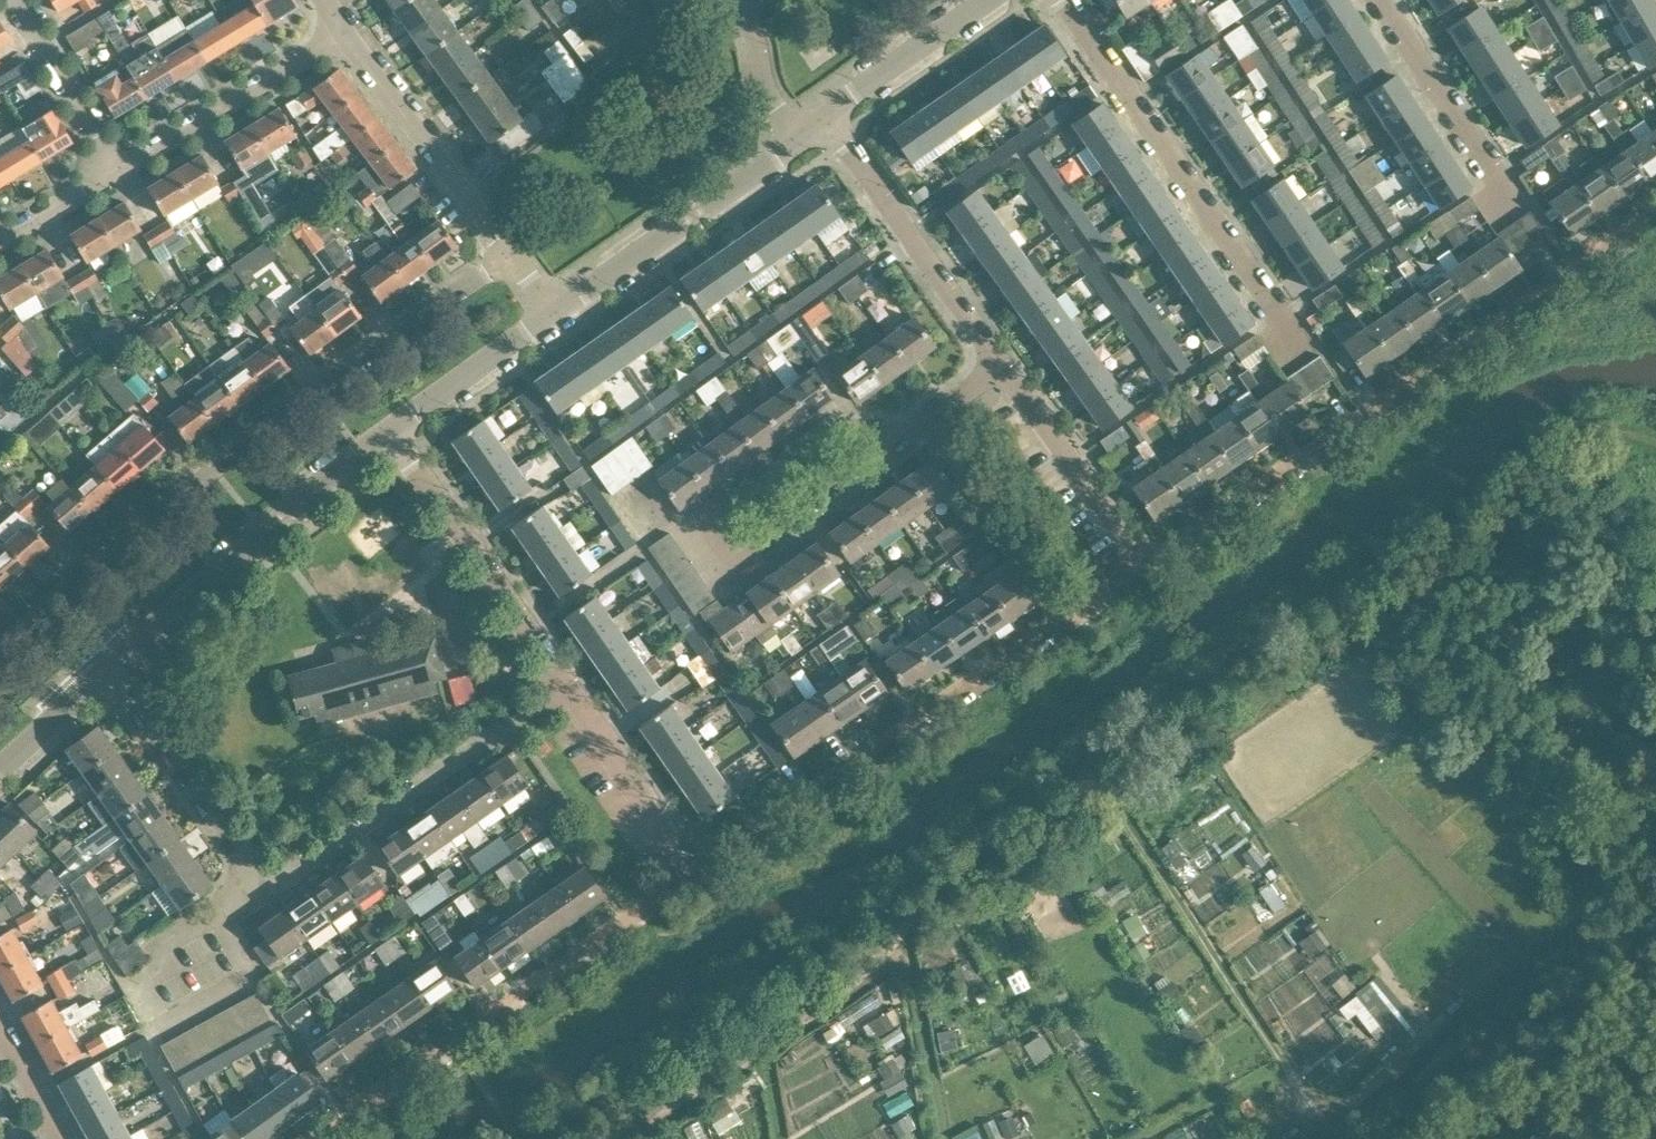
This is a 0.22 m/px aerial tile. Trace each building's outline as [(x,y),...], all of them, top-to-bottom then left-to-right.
[(58,11),(77,0),(51,0),(58,11)] [(85,12),(97,5),(94,0),(78,0),(85,12)] [(254,4),(267,24),(298,6),(294,0),(252,0),(254,4)] [(395,10),(409,0),(388,0),(395,10)] [(395,10),(411,32),(440,10),(433,0),(409,0),(395,10)] [(518,19),(533,8),(527,0),(520,0),(510,8),(518,19)] [(541,7),(553,23),(565,15),(553,0),(551,0),(541,7)] [(664,14),(682,0),(653,0),(664,14)] [(1148,0),(1114,0),(1125,17),(1139,8),(1146,19),(1156,12),(1148,0)] [(1156,12),(1157,12),(1150,1),(1151,0),(1148,0),(1156,12)] [(1219,5),(1230,23),(1253,8),(1248,0),(1240,0),(1234,4),(1231,0),(1226,0),(1219,5)] [(1312,13),(1331,0),(1304,0),(1312,13)] [(1312,13),(1327,35),(1357,15),(1346,0),(1331,0),(1312,13)] [(1438,13),(1457,0),(1430,0),(1438,13)] [(1545,3),(1559,27),(1571,20),(1560,0),(1550,0),(1545,3)] [(1621,21),(1652,3),(1650,0),(1609,0),(1621,21)] [(1621,21),(1634,44),(1655,31),(1655,10),(1652,3),(1621,21)] [(254,4),(223,22),(236,43),(267,24),(254,4)] [(1206,13),(1218,31),(1230,23),(1219,5),(1206,13)] [(1448,27),(1463,51),(1495,30),(1479,7),(1448,27)] [(533,8),(518,19),(528,31),(542,20),(533,8)] [(109,10),(97,17),(104,30),(111,41),(124,34),(109,10)] [(440,10),(411,32),(427,54),(456,32),(440,10)] [(1261,14),(1250,21),(1265,45),(1276,38),(1261,14)] [(1357,15),(1327,35),(1341,58),(1371,38),(1357,15)] [(1543,15),(1524,27),(1532,39),(1551,28),(1543,15)] [(97,17),(66,36),(76,52),(96,40),(93,36),(104,30),(97,17)] [(1571,20),(1559,27),(1572,48),(1584,41),(1571,20)] [(11,40),(0,21),(0,46),(11,40)] [(223,22),(193,40),(206,61),(236,43),(223,22)] [(1242,23),(1224,36),(1240,58),(1246,54),(1257,46),(1242,23)] [(1043,25),(1022,40),(1042,70),(1064,54),(1043,25)] [(572,26),(562,34),(574,48),(583,41),(572,26)] [(1170,32),(1169,33),(1172,37),(1174,36),(1184,53),(1197,45),(1185,27),(1172,35),(1170,32)] [(186,28),(156,47),(175,80),(206,61),(193,40),(186,28)] [(1551,28),(1532,39),(1539,51),(1558,40),(1551,28)] [(1495,30),(1463,51),(1479,75),(1510,54),(1495,30)] [(1634,44),(1648,67),(1655,62),(1655,31),(1634,44)] [(456,32),(427,54),(443,76),(472,54),(456,32)] [(1121,48),(1129,60),(1144,81),(1184,53),(1174,36),(1172,37),(1169,33),(1147,48),(1138,36),(1121,48)] [(1276,38),(1265,45),(1279,66),(1290,59),(1276,38)] [(1371,38),(1341,58),(1356,80),(1366,73),(1372,82),(1385,73),(1379,65),(1386,60),(1371,38)] [(567,53),(557,40),(543,51),(552,64),(567,53)] [(1022,40),(1000,56),(1020,85),(1042,70),(1022,40)] [(583,41),(574,48),(578,53),(582,58),(585,61),(593,55),(583,41)] [(1584,41),(1572,48),(1586,72),(1597,65),(1584,41)] [(1560,44),(1552,49),(1557,57),(1565,53),(1560,44)] [(139,56),(125,65),(145,98),(175,80),(156,47),(155,46),(139,56)] [(1167,75),(1182,97),(1211,77),(1205,68),(1219,58),(1210,46),(1196,56),(1196,55),(1167,75)] [(1257,46),(1246,54),(1261,76),(1271,68),(1257,46)] [(552,64),(541,73),(564,102),(589,83),(583,74),(567,53),(552,64)] [(472,54),(443,76),(459,98),(488,76),(472,54)] [(1510,54),(1479,75),(1494,98),(1526,77),(1510,54)] [(1000,56),(978,71),(998,100),(1020,85),(1000,56)] [(1290,59),(1279,66),(1294,88),(1305,81),(1290,59)] [(0,76),(0,91),(1,92),(31,73),(24,61),(0,76)] [(124,64),(94,82),(114,116),(145,98),(125,65),(124,64)] [(1572,65),(1553,75),(1561,88),(1579,77),(1572,65)] [(1597,65),(1586,72),(1599,95),(1623,81),(1617,71),(1605,78),(1597,65)] [(313,87),(286,104),(294,117),(323,100),(332,113),(358,93),(338,68),(313,87)] [(1271,68),(1261,76),(1275,97),(1285,90),(1271,68)] [(978,71),(956,86),(976,115),(998,100),(978,71)] [(1366,95),(1378,113),(1380,117),(1410,97),(1396,75),(1366,95)] [(488,76),(459,98),(474,120),(505,99),(488,76)] [(1211,77),(1182,97),(1197,119),(1226,99),(1211,77)] [(1526,77),(1494,98),(1510,122),(1541,101),(1526,77)] [(1579,77),(1561,88),(1568,100),(1586,89),(1579,77)] [(1305,81),(1294,88),(1309,111),(1320,103),(1305,81)] [(1090,85),(1064,103),(1071,113),(1097,95),(1090,85)] [(956,86),(934,101),(954,131),(976,115),(956,86)] [(1285,90),(1275,97),(1289,119),(1300,112),(1285,90)] [(312,148),(321,160),(330,153),(377,118),(358,93),(332,113),(342,125),(312,148)] [(1410,97),(1380,117),(1395,139),(1425,120),(1410,97)] [(505,99),(474,120),(491,142),(500,135),(511,150),(531,135),(505,99)] [(1226,99),(1197,119),(1212,141),(1242,120),(1226,99)] [(1603,104),(1598,107),(1608,121),(1613,118),(1618,114),(1609,100),(1603,104)] [(934,101),(912,117),(932,146),(954,131),(934,101)] [(1541,101),(1510,122),(1525,145),(1557,125),(1541,101)] [(1064,103),(1042,118),(1049,128),(1071,113),(1064,103)] [(1117,125),(1102,103),(1072,124),(1087,146),(1117,125)] [(1608,121),(1598,107),(1590,112),(1600,127),(1603,125),(1613,138),(1622,132),(1613,118),(1608,121)] [(279,108),(252,124),(268,152),(295,135),(279,108)] [(22,129),(29,140),(29,139),(42,161),(73,142),(54,110),(22,129)] [(1325,110),(1313,118),(1333,148),(1344,140),(1325,110)] [(1300,112),(1289,119),(1304,142),(1315,135),(1300,112)] [(1242,120),(1212,141),(1227,163),(1257,143),(1267,136),(1252,113),(1242,120)] [(932,146),(912,117),(890,132),(900,146),(907,157),(911,161),(932,146)] [(377,118),(330,153),(336,162),(350,152),(345,144),(352,138),(371,162),(396,143),(377,118)] [(1042,118),(1021,132),(1028,143),(1049,128),(1042,118)] [(1425,120),(1395,139),(1410,162),(1440,142),(1425,120)] [(252,124),(224,141),(241,168),(245,175),(233,182),(240,194),(246,205),(250,212),(260,229),(275,220),(253,184),(279,169),(268,152),(252,124)] [(1117,125),(1087,146),(1102,168),(1132,147),(1117,125)] [(1613,138),(1622,151),(1627,148),(1649,180),(1655,175),(1655,136),(1652,131),(1631,145),(1622,132),(1613,138)] [(1021,132),(999,148),(1006,158),(1028,143),(1021,132)] [(1555,136),(1546,141),(1557,157),(1562,153),(1565,151),(1555,136)] [(0,157),(0,160),(11,179),(42,161),(29,139),(29,140),(0,157)] [(1344,140),(1333,148),(1348,170),(1370,156),(1370,155),(1359,162),(1344,140)] [(1546,141),(1519,160),(1527,171),(1549,156),(1561,174),(1571,167),(1562,153),(1557,157),(1546,141)] [(1440,142),(1410,162),(1424,184),(1454,164),(1440,142)] [(396,143),(371,162),(390,187),(415,168),(396,143)] [(1257,143),(1227,163),(1242,185),(1248,181),(1254,189),(1267,180),(1261,172),(1272,165),(1257,143)] [(1038,147),(1027,155),(1042,176),(1054,168),(1038,147)] [(1147,169),(1132,147),(1102,168),(1117,190),(1147,169)] [(298,168),(311,160),(304,148),(291,156),(298,168)] [(999,148),(977,163),(984,174),(1006,158),(999,148)] [(1627,148),(1622,151),(1601,166),(1623,198),(1649,180),(1627,148)] [(1314,157),(1329,181),(1340,173),(1325,150),(1314,157)] [(202,155),(174,171),(191,198),(218,182),(202,155)] [(1561,174),(1564,177),(1570,187),(1575,184),(1597,216),(1623,198),(1601,166),(1594,155),(1572,169),(1571,167),(1561,174)] [(1370,156),(1348,170),(1362,192),(1373,185),(1384,178),(1370,156)] [(1010,166),(1025,189),(1036,181),(1020,159),(1010,166)] [(0,160),(0,186),(11,179),(0,160)] [(977,163),(955,178),(962,189),(984,174),(977,163)] [(1454,164),(1424,184),(1439,206),(1469,187),(1454,164)] [(1054,168),(1042,176),(1058,198),(1069,190),(1054,168)] [(1132,212),(1162,191),(1147,169),(1117,190),(1132,212)] [(174,171),(147,188),(163,215),(191,198),(174,171)] [(1340,173),(1329,181),(1343,202),(1354,195),(1340,173)] [(1564,177),(1560,179),(1542,192),(1571,234),(1597,216),(1575,184),(1570,187),(1564,177)] [(934,194),(941,204),(962,189),(955,178),(934,194)] [(1252,200),(1267,222),(1297,202),(1281,180),(1252,200)] [(1036,181),(1025,189),(1041,211),(1051,203),(1036,181)] [(228,201),(240,194),(233,182),(221,189),(228,201)] [(412,183),(401,191),(410,204),(421,196),(416,189),(412,183)] [(818,184),(795,200),(816,230),(825,244),(848,228),(838,214),(818,184)] [(359,197),(350,203),(356,212),(371,203),(377,197),(369,185),(357,194),(359,197)] [(1373,185),(1362,192),(1377,214),(1388,207),(1373,185)] [(923,188),(910,198),(915,205),(929,195),(923,188)] [(1069,190),(1058,198),(1073,220),(1084,212),(1069,190)] [(976,191),(947,211),(962,233),(991,212),(976,191)] [(1162,191),(1132,212),(1147,234),(1177,213),(1162,191)] [(397,237),(406,230),(396,216),(380,195),(377,197),(371,203),(397,237)] [(1354,195),(1343,202),(1358,225),(1369,217),(1354,195)] [(1470,196),(1448,211),(1456,222),(1478,207),(1470,196)] [(795,200),(772,216),(793,246),(816,230),(795,200)] [(124,202),(97,218),(113,245),(141,229),(124,202)] [(1297,202),(1267,222),(1282,244),(1312,224),(1297,202)] [(1051,203),(1041,211),(1056,232),(1066,225),(1051,203)] [(991,212),(962,233),(978,255),(1007,234),(1018,226),(1003,204),(991,212)] [(1388,207),(1377,214),(1392,238),(1403,230),(1388,207)] [(304,215),(310,223),(325,244),(324,245),(347,277),(358,269),(334,237),(335,237),(314,208),(304,215)] [(396,216),(406,230),(415,223),(404,209),(396,216)] [(198,210),(185,218),(193,231),(206,223),(198,210)] [(1530,211),(1518,219),(1533,241),(1545,233),(1530,211)] [(1084,212),(1073,220),(1088,242),(1100,234),(1084,212)] [(1177,213),(1147,234),(1162,256),(1192,235),(1177,213)] [(304,215),(289,227),(296,237),(299,235),(313,253),(324,245),(325,244),(310,223),(304,215)] [(772,216),(749,232),(770,262),(793,246),(772,216)] [(1369,217),(1358,225),(1372,247),(1384,239),(1369,217)] [(97,218),(70,235),(86,262),(113,245),(97,218)] [(1518,219),(1507,226),(1522,248),(1533,241),(1518,219)] [(156,228),(164,240),(169,247),(180,240),(168,220),(156,228)] [(438,220),(412,239),(431,264),(457,245),(438,220)] [(1312,224),(1282,244),(1297,266),(1327,246),(1312,224)] [(1458,224),(1448,231),(1457,244),(1457,245),(1467,238),(1458,224)] [(1066,225),(1056,232),(1070,253),(1081,246),(1066,225)] [(1496,234),(1498,236),(1512,256),(1522,248),(1507,226),(1496,234)] [(162,242),(164,240),(156,228),(144,235),(161,263),(171,257),(162,242)] [(749,232),(726,248),(747,278),(770,262),(749,232)] [(1007,234),(978,255),(993,276),(1022,255),(1007,234)] [(1100,234),(1088,242),(1103,264),(1115,256),(1100,234)] [(1192,235),(1162,256),(1177,278),(1207,257),(1192,235)] [(1476,251),(1467,238),(1457,245),(1466,258),(1472,254),(1494,287),(1520,269),(1512,256),(1498,236),(1476,251)] [(412,239),(386,257),(405,283),(431,264),(412,239)] [(361,276),(367,283),(380,301),(405,283),(386,257),(375,241),(363,250),(374,266),(361,276)] [(1392,248),(1402,264),(1406,261),(1410,258),(1399,243),(1392,248)] [(1466,258),(1457,245),(1457,244),(1449,249),(1459,263),(1446,273),(1468,305),(1494,287),(1472,254),(1466,258)] [(329,275),(305,293),(316,308),(334,334),(360,315),(347,297),(341,290),(337,284),(347,277),(324,245),(313,253),(329,275)] [(1081,246),(1070,253),(1086,275),(1097,268),(1081,246)] [(1327,246),(1297,266),(1312,288),(1342,268),(1327,246)] [(47,248),(20,265),(36,292),(62,276),(63,275),(47,248)] [(726,248),(703,264),(724,293),(747,278),(726,248)] [(862,248),(838,264),(844,274),(869,257),(862,248)] [(1022,255),(993,276),(1009,298),(1038,277),(1022,255)] [(1115,256),(1103,264),(1119,285),(1130,277),(1115,256)] [(1207,257),(1177,278),(1192,300),(1222,279),(1207,257)] [(243,260),(232,267),(246,287),(257,279),(253,274),(243,260)] [(1397,267),(1406,280),(1415,274),(1406,261),(1402,264),(1397,267)] [(680,280),(693,298),(701,309),(724,293),(703,264),(680,280)] [(838,264),(816,279),(823,289),(844,274),(838,264)] [(0,277),(0,294),(9,308),(36,292),(20,265),(0,277)] [(91,267),(78,275),(86,287),(87,287),(96,301),(107,294),(91,267)] [(1097,268),(1086,275),(1101,297),(1112,290),(1097,268)] [(1415,274),(1406,280),(1415,293),(1420,290),(1442,322),(1468,305),(1446,273),(1424,287),(1415,274)] [(857,274),(848,280),(858,295),(867,288),(857,274)] [(66,282),(74,295),(86,287),(78,275),(66,282)] [(1038,277),(1009,298),(1025,319),(1053,299),(1038,277)] [(1130,277),(1119,285),(1134,307),(1145,299),(1130,277)] [(816,279),(794,295),(801,305),(823,289),(816,279)] [(1222,279),(1192,300),(1207,322),(1237,301),(1222,279)] [(848,280),(839,286),(838,287),(848,302),(858,295),(848,280)] [(1333,284),(1312,299),(1320,311),(1341,295),(1333,284)] [(671,286),(648,302),(670,333),(693,317),(671,286)] [(1112,290),(1101,297),(1116,319),(1127,311),(1112,290)] [(1415,293),(1394,307),(1417,340),(1442,322),(1420,290),(1415,293)] [(290,327),(296,335),(309,353),(334,334),(316,308),(306,295),(305,293),(288,306),(299,321),(290,327)] [(180,304),(189,314),(201,304),(193,294),(180,304)] [(269,295),(258,303),(270,320),(276,328),(286,320),(277,308),(278,308),(269,295)] [(794,295),(770,312),(777,321),(801,305),(794,295)] [(1346,302),(1355,315),(1365,308),(1356,295),(1346,302)] [(1145,299),(1134,307),(1149,328),(1171,313),(1159,296),(1149,304),(1145,299)] [(1053,299),(1025,319),(1040,341),(1069,320),(1053,299)] [(255,300),(243,308),(265,336),(276,328),(270,320),(258,303),(255,300)] [(1207,322),(1196,330),(1203,340),(1214,333),(1222,344),(1252,323),(1237,301),(1207,322)] [(648,302),(625,318),(647,348),(670,333),(648,302)] [(1365,308),(1355,315),(1364,328),(1369,325),(1390,357),(1417,340),(1394,307),(1374,322),(1365,308)] [(1127,311),(1116,319),(1131,341),(1142,333),(1127,311)] [(770,312),(747,328),(754,338),(777,321),(770,312)] [(1171,313),(1149,328),(1164,351),(1176,343),(1161,321),(1172,314),(1171,313)] [(801,314),(789,323),(818,363),(830,354),(801,314)] [(7,342),(1,347),(26,376),(37,366),(16,335),(25,328),(14,316),(0,327),(0,335),(7,342)] [(108,322),(116,335),(129,327),(124,320),(114,317),(108,322)] [(913,317),(887,336),(908,365),(934,346),(913,317)] [(625,318),(603,334),(624,364),(647,348),(625,318)] [(1069,320),(1040,341),(1056,363),(1085,342),(1069,320)] [(151,334),(160,347),(173,339),(164,325),(151,334)] [(1369,325),(1364,328),(1343,343),(1364,375),(1390,357),(1369,325)] [(754,338),(747,328),(725,343),(732,353),(754,338)] [(113,332),(97,343),(102,351),(119,340),(113,332)] [(1142,333),(1131,341),(1147,363),(1158,355),(1142,333)] [(603,334),(580,350),(601,380),(624,364),(603,334)] [(1255,334),(1237,346),(1233,349),(1241,360),(1263,345),(1255,334)] [(249,336),(234,346),(244,361),(254,374),(263,386),(289,367),(271,342),(259,350),(249,336)] [(887,336),(862,354),(884,383),(908,365),(887,336)] [(800,378),(781,352),(777,355),(766,340),(756,347),(767,362),(786,388),(806,417),(833,398),(812,369),(800,378)] [(1085,342),(1056,363),(1071,384),(1100,363),(1085,342)] [(1185,356),(1176,343),(1164,351),(1179,372),(1191,364),(1185,356)] [(234,346),(209,365),(238,404),(263,386),(254,374),(244,361),(234,346)] [(89,347),(76,356),(82,365),(95,356),(89,347)] [(767,362),(756,347),(746,354),(757,370),(767,362)] [(580,350),(557,366),(578,396),(601,380),(580,350)] [(717,352),(694,369),(701,379),(724,362),(717,352)] [(862,354),(836,373),(857,402),(884,383),(862,354)] [(1158,355),(1147,363),(1162,384),(1172,376),(1158,355)] [(1319,355),(1307,363),(1323,385),(1334,377),(1319,355)] [(1100,363),(1071,384),(1087,406),(1116,385),(1100,363)] [(1307,363),(1296,370),(1312,393),(1323,385),(1307,363)] [(186,386),(213,423),(238,404),(209,365),(184,383),(186,386)] [(557,366),(534,382),(556,412),(578,396),(557,366)] [(139,399),(124,383),(110,367),(97,378),(125,411),(138,400),(139,400),(139,399)] [(694,369),(672,385),(679,395),(701,379),(694,369)] [(1238,375),(1248,389),(1257,382),(1248,369),(1238,375)] [(1288,381),(1301,400),(1312,393),(1296,370),(1286,378),(1288,381)] [(139,371),(124,383),(139,399),(139,400),(148,410),(156,402),(152,396),(155,392),(139,371)] [(715,376),(705,383),(716,399),(716,398),(726,391),(715,376)] [(1266,395),(1257,382),(1248,389),(1256,402),(1261,399),(1283,431),(1310,413),(1301,400),(1288,381),(1266,395)] [(716,399),(705,383),(695,390),(707,405),(716,399)] [(672,385),(649,401),(656,411),(679,395),(672,385)] [(1116,385),(1087,406),(1102,427),(1131,407),(1116,385)] [(169,416),(174,423),(187,442),(213,423),(186,386),(172,397),(180,408),(169,416)] [(30,414),(20,403),(7,388),(0,394),(0,398),(4,402),(0,405),(0,406),(7,413),(0,420),(0,426),(8,434),(30,414)] [(528,388),(519,394),(535,418),(544,412),(528,388)] [(786,388),(762,406),(782,434),(806,417),(786,388)] [(71,394),(53,408),(66,424),(84,409),(71,394)] [(1235,416),(1257,449),(1283,431),(1261,399),(1256,402),(1235,416)] [(649,401),(627,417),(634,427),(656,411),(649,401)] [(1187,410),(1196,424),(1206,418),(1196,404),(1187,410)] [(782,434),(762,406),(736,424),(756,453),(782,434)] [(25,432),(37,446),(61,425),(49,411),(25,432)] [(544,412),(535,418),(550,441),(560,434),(544,412)] [(664,412),(656,418),(667,434),(675,428),(664,412)] [(134,413),(109,434),(139,469),(164,448),(134,413)] [(1206,418),(1196,424),(1205,437),(1204,438),(1209,434),(1231,467),(1257,449),(1235,416),(1214,430),(1206,418)] [(627,417),(605,433),(612,443),(634,427),(627,417)] [(645,426),(656,441),(667,434),(656,418),(645,426)] [(452,440),(468,463),(498,442),(482,419),(452,440)] [(736,424),(711,442),(732,470),(756,453),(736,424)] [(1122,425),(1100,440),(1107,451),(1129,436),(1122,425)] [(605,433),(581,450),(589,460),(612,443),(605,433)] [(86,454),(95,465),(116,489),(139,469),(109,434),(86,454)] [(560,434),(550,441),(571,471),(562,477),(563,478),(581,465),(560,434)] [(1204,438),(1183,451),(1206,484),(1231,467),(1209,434),(1204,438)] [(653,466),(632,437),(622,444),(643,474),(653,466)] [(1144,438),(1140,441),(1141,442),(1145,440),(1154,454),(1145,461),(1153,473),(1158,470),(1180,502),(1206,484),(1183,451),(1163,465),(1144,438)] [(1141,442),(1140,441),(1135,445),(1144,459),(1136,464),(1145,478),(1132,487),(1154,520),(1180,502),(1158,470),(1153,473),(1145,461),(1154,454),(1145,440),(1141,442)] [(498,442),(468,463),(484,486),(514,465),(498,442)] [(711,442),(686,460),(706,488),(732,470),(711,442)] [(643,474),(622,444),(612,451),(632,481),(643,474)] [(612,451),(601,459),(622,488),(632,481),(612,451)] [(932,458),(906,476),(927,506),(953,487),(932,458)] [(601,459),(593,465),(591,466),(612,495),(622,488),(601,459)] [(686,460),(659,480),(679,508),(706,488),(686,460)] [(95,465),(72,485),(92,509),(116,489),(95,465)] [(514,465),(484,486),(500,509),(530,489),(514,465)] [(581,465),(563,478),(571,489),(589,476),(581,465)] [(589,476),(571,489),(580,483),(594,504),(603,497),(589,476)] [(906,476),(881,495),(902,524),(927,506),(906,476)] [(47,506),(53,513),(68,530),(92,509),(72,485),(47,506)] [(14,486),(4,495),(16,509),(23,517),(33,508),(23,497),(14,486)] [(43,500),(33,488),(23,497),(33,508),(43,500)] [(881,495),(855,513),(876,542),(902,524),(881,495)] [(603,497),(594,504),(610,527),(619,520),(603,497)] [(1017,519),(1025,514),(1017,503),(1009,508),(1017,519)] [(512,526),(528,549),(558,529),(542,505),(512,526)] [(0,524),(0,537),(5,543),(26,567),(50,546),(35,529),(29,522),(28,523),(23,517),(16,509),(0,524)] [(855,513),(830,532),(850,561),(876,542),(855,513)] [(968,519),(957,527),(965,538),(976,531),(968,519)] [(619,520),(610,527),(625,549),(635,543),(619,520)] [(954,521),(943,529),(954,545),(965,538),(957,527),(954,521)] [(558,529),(528,549),(544,572),(574,552),(558,529)] [(954,545),(943,529),(934,535),(945,551),(954,545)] [(669,532),(651,545),(647,547),(655,558),(676,543),(669,532)] [(5,543),(0,537),(0,583),(3,586),(26,567),(5,543)] [(971,541),(962,548),(972,563),(982,556),(971,541)] [(815,542),(792,559),(816,591),(838,574),(815,542)] [(676,543),(655,558),(662,568),(683,552),(676,543)] [(972,563),(962,548),(952,555),(963,570),(972,563)] [(574,552),(544,572),(560,595),(590,575),(574,552)] [(683,552),(662,568),(669,577),(690,562),(683,552)] [(647,559),(638,566),(654,589),(663,583),(647,559)] [(792,559),(770,575),(793,607),(816,591),(792,559)] [(909,559),(889,573),(895,582),(900,589),(909,583),(920,575),(909,559)] [(690,562),(669,577),(675,587),(697,572),(690,562)] [(1016,571),(990,589),(1010,618),(1036,600),(1016,571)] [(697,572),(675,587),(682,596),(703,581),(697,572)] [(747,591),(747,592),(758,607),(770,622),(776,632),(777,632),(771,623),(793,607),(770,575),(747,591)] [(909,583),(918,597),(929,589),(920,575),(909,583)] [(703,581),(682,596),(689,605),(710,590),(703,581)] [(663,583),(654,589),(669,611),(678,605),(663,583)] [(909,583),(900,589),(905,597),(909,603),(918,597),(909,583)] [(957,596),(956,596),(984,636),(1010,618),(990,589),(964,606),(957,596)] [(710,590),(689,605),(696,615),(700,611),(717,600),(717,599),(716,599),(710,590)] [(711,620),(732,649),(754,633),(761,643),(776,632),(770,622),(758,607),(747,592),(724,608),(723,608),(706,619),(708,622),(711,620)] [(564,617),(580,640),(610,619),(594,596),(564,617)] [(938,624),(937,624),(957,654),(984,636),(956,596),(931,614),(938,624)] [(836,599),(827,605),(838,621),(847,614),(836,599)] [(717,600),(700,611),(706,619),(723,608),(717,600)] [(678,605),(669,611),(685,634),(694,628),(678,605)] [(838,621),(827,605),(817,613),(828,628),(838,621)] [(864,616),(863,617),(853,624),(865,639),(875,632),(864,616)] [(610,619),(580,640),(596,663),(626,642),(610,619)] [(847,624),(819,644),(829,659),(857,639),(847,624)] [(937,624),(911,642),(932,672),(957,654),(937,624)] [(694,628),(685,634),(699,654),(686,663),(688,666),(710,650),(694,628)] [(780,639),(792,654),(802,647),(790,632),(780,639)] [(417,683),(440,677),(429,638),(423,640),(423,637),(418,639),(419,641),(370,654),(367,641),(351,646),(333,651),(337,664),(312,670),(289,677),(300,716),(314,712),(317,723),(420,694),(417,683)] [(596,663),(612,686),(642,665),(626,642),(596,663)] [(911,642),(886,660),(906,689),(932,672),(911,642)] [(819,644),(809,651),(819,666),(829,659),(819,644)] [(710,650),(688,666),(701,685),(724,670),(710,650)] [(642,665),(612,686),(628,709),(658,688),(649,675),(662,666),(655,656),(642,665)] [(863,708),(886,692),(864,660),(841,676),(863,708)] [(783,669),(774,676),(784,691),(793,684),(783,669)] [(724,670),(701,685),(702,686),(715,678),(730,700),(740,693),(724,670)] [(784,691),(774,676),(764,683),(774,698),(784,691)] [(841,676),(818,691),(840,724),(863,708),(841,676)] [(818,691),(795,707),(817,739),(840,724),(818,691)] [(740,693),(730,700),(745,721),(754,715),(740,693)] [(640,726),(656,749),(686,728),(670,705),(640,726)] [(795,707),(772,723),(794,755),(817,739),(795,707)] [(754,715),(745,721),(761,744),(770,737),(754,715)] [(98,726),(66,749),(82,772),(114,749),(98,726)] [(686,728),(656,749),(672,772),(702,751),(686,728)] [(770,737),(761,744),(764,749),(777,767),(786,760),(770,737)] [(131,772),(114,749),(82,772),(99,795),(131,772)] [(512,762),(519,758),(514,751),(507,756),(512,762)] [(702,751),(672,772),(688,795),(718,774),(702,751)] [(507,755),(480,773),(500,803),(527,784),(512,762),(507,756),(507,755)] [(355,761),(343,769),(349,778),(361,770),(355,761)] [(1209,767),(1202,773),(1209,781),(1216,776),(1209,767)] [(255,789),(270,779),(263,768),(248,777),(255,789)] [(103,824),(105,825),(116,817),(147,795),(131,772),(99,795),(88,802),(103,824)] [(480,773),(454,791),(487,837),(488,837),(476,820),(500,803),(480,773)] [(718,774),(688,795),(704,818),(734,797),(718,774)] [(18,803),(27,812),(43,800),(35,790),(18,803)] [(454,791),(429,808),(450,838),(462,829),(474,846),(487,837),(454,791)] [(95,852),(125,831),(130,839),(120,847),(121,848),(163,817),(147,795),(116,817),(105,825),(103,824),(75,844),(60,858),(68,867),(82,854),(91,847),(95,852)] [(43,800),(27,812),(35,821),(50,810),(43,800)] [(0,811),(0,834),(16,851),(36,831),(9,803),(0,811)] [(521,829),(524,834),(528,840),(543,829),(543,830),(553,822),(543,807),(533,814),(536,819),(521,829)] [(429,808),(404,826),(424,856),(433,868),(458,850),(450,838),(429,808)] [(163,817),(121,848),(136,869),(147,862),(179,839),(163,817)] [(377,845),(390,863),(398,874),(424,856),(404,826),(377,845)] [(568,844),(557,828),(547,835),(558,850),(568,844)] [(490,842),(501,858),(511,851),(528,840),(524,834),(521,829),(504,841),(500,835),(490,842)] [(16,851),(0,834),(0,865),(16,851)] [(51,848),(60,858),(75,844),(66,835),(51,848)] [(179,839),(147,862),(163,885),(196,863),(179,839)] [(501,858),(490,842),(470,856),(481,872),(501,858)] [(1170,842),(1161,848),(1169,860),(1178,853),(1170,842)] [(1252,846),(1242,853),(1248,862),(1258,855),(1252,846)] [(363,855),(337,873),(357,902),(383,884),(363,855)] [(516,857),(506,865),(516,880),(527,872),(516,857)] [(196,863),(163,885),(179,907),(211,884),(196,863)] [(516,880),(506,865),(497,870),(508,885),(516,880)] [(584,866),(557,885),(578,914),(604,896),(584,866)] [(48,867),(39,876),(53,890),(62,882),(48,867)] [(1270,869),(1264,873),(1269,880),(1275,876),(1270,869)] [(449,870),(439,877),(440,878),(439,879),(450,894),(460,887),(449,870)] [(70,882),(84,907),(100,896),(99,895),(100,895),(84,872),(70,882)] [(337,873),(311,891),(331,920),(357,902),(337,873)] [(53,890),(39,876),(30,885),(37,892),(30,899),(37,906),(53,890)] [(1122,876),(1107,888),(1115,899),(1131,887),(1122,876)] [(428,881),(404,899),(412,911),(414,913),(417,911),(420,915),(450,894),(439,879),(440,878),(439,877),(430,883),(428,881)] [(557,885),(532,902),(552,932),(578,914),(557,885)] [(311,891),(286,908),(306,937),(331,920),(311,891)] [(25,909),(15,892),(4,899),(7,904),(0,908),(0,923),(25,909)] [(464,892),(453,899),(465,915),(476,908),(464,892)] [(1233,893),(1222,901),(1227,908),(1238,901),(1233,893)] [(412,911),(404,899),(401,894),(387,903),(394,915),(393,919),(397,925),(414,913),(412,911)] [(100,896),(84,907),(90,918),(106,905),(100,896)] [(532,902),(506,920),(527,950),(552,932),(532,902)] [(68,930),(83,922),(75,907),(60,916),(68,930)] [(267,965),(285,952),(306,937),(286,908),(259,927),(267,938),(254,946),(267,965)] [(1138,909),(1122,917),(1132,937),(1148,930),(1138,909)] [(37,922),(31,911),(16,920),(22,930),(37,922)] [(453,940),(434,913),(421,922),(440,950),(453,940)] [(506,920),(480,938),(501,968),(527,950),(506,920)] [(370,921),(360,928),(371,943),(372,944),(382,937),(381,936),(370,921)] [(0,934),(0,971),(26,956),(11,928),(0,934)] [(121,934),(106,945),(113,957),(115,959),(116,960),(126,973),(148,957),(139,944),(137,943),(135,939),(128,944),(128,943),(121,934)] [(405,951),(394,934),(374,948),(386,964),(405,951)] [(454,956),(462,968),(475,986),(501,968),(480,938),(454,956)] [(1141,942),(1129,949),(1136,962),(1149,955),(1141,942)] [(76,961),(82,971),(105,958),(99,948),(76,961)] [(328,948),(319,955),(330,971),(340,965),(328,948)] [(1327,950),(1305,969),(1336,1004),(1358,985),(1327,950)] [(292,974),(303,990),(330,971),(319,955),(292,974)] [(0,971),(0,976),(13,1000),(42,984),(26,956),(0,971)] [(435,959),(409,977),(429,1006),(455,988),(435,959)] [(54,987),(68,979),(82,971),(76,961),(48,977),(54,987)] [(343,970),(332,977),(344,993),(354,986),(343,970)] [(1344,1005),(1371,1035),(1381,1026),(1400,1047),(1425,1025),(1380,973),(1344,1005)] [(332,977),(322,984),(329,994),(334,1000),(344,993),(332,977)] [(409,977),(383,995),(403,1025),(429,1006),(409,977)] [(68,979),(54,987),(60,998),(74,990),(68,979)] [(1172,981),(1159,990),(1166,1000),(1179,992),(1172,981)] [(256,993),(243,1000),(257,1025),(270,1018),(256,993)] [(383,995),(357,1013),(378,1042),(403,1025),(383,995)] [(50,999),(22,1015),(37,1043),(66,1027),(85,1017),(99,1008),(93,997),(79,1006),(77,1003),(58,1013),(50,999)] [(243,1000),(230,1007),(245,1032),(257,1025),(243,1000)] [(295,1003),(281,1013),(289,1023),(303,1013),(295,1003)] [(230,1007),(219,1013),(233,1038),(245,1032),(230,1007)] [(871,1021),(877,1033),(898,1022),(891,1011),(871,1021)] [(219,1013),(207,1020),(221,1045),(233,1038),(219,1013)] [(357,1013),(331,1031),(351,1060),(378,1042),(357,1013)] [(207,1020),(195,1026),(210,1051),(221,1045),(207,1020)] [(273,1025),(251,1036),(256,1048),(279,1036),(273,1025)] [(195,1026),(184,1032),(198,1058),(210,1051),(195,1026)] [(53,1071),(81,1055),(66,1027),(37,1043),(53,1071)] [(1042,1028),(1024,1040),(1036,1059),(1054,1048),(1042,1028)] [(950,1030),(936,1033),(940,1051),(954,1048),(950,1030)] [(331,1031),(307,1048),(305,1049),(326,1078),(351,1060),(331,1031)] [(184,1032),(173,1038),(187,1064),(198,1058),(184,1032)] [(145,1034),(124,1046),(130,1057),(141,1052),(148,1065),(159,1059),(145,1034)] [(91,1055),(108,1046),(102,1036),(86,1045),(91,1055)] [(251,1036),(225,1051),(231,1062),(256,1048),(251,1036)] [(173,1038),(161,1045),(175,1070),(187,1064),(173,1038)] [(225,1051),(200,1065),(206,1076),(213,1072),(215,1075),(225,1070),(233,1085),(236,1084),(244,1099),(250,1096),(242,1081),(240,1081),(230,1062),(231,1062),(225,1051)] [(159,1059),(148,1065),(161,1088),(172,1082),(159,1059)] [(200,1065),(179,1077),(185,1088),(206,1076),(200,1065)] [(89,1066),(59,1083),(72,1106),(103,1089),(89,1066)] [(906,1085),(898,1071),(879,1083),(887,1096),(906,1085)] [(297,1072),(276,1088),(296,1117),(318,1101),(297,1072)] [(172,1082),(161,1088),(173,1111),(184,1105),(172,1082)] [(908,1087),(884,1100),(891,1112),(914,1099),(908,1087)] [(276,1088),(254,1103),(275,1133),(296,1117),(276,1088)] [(103,1089),(72,1106),(85,1129),(116,1112),(103,1089)] [(722,1094),(703,1106),(711,1119),(730,1108),(722,1094)] [(232,1119),(246,1138),(266,1138),(275,1133),(254,1103),(232,1119)] [(184,1105),(173,1111),(185,1133),(196,1127),(184,1105)] [(85,1129),(90,1138),(123,1138),(129,1136),(116,1112),(85,1129)] [(1018,1133),(1011,1118),(999,1123),(1006,1138),(1018,1133)] [(210,1135),(213,1138),(246,1138),(232,1119),(210,1135)] [(185,1133),(189,1138),(203,1138),(196,1127),(185,1133)]
